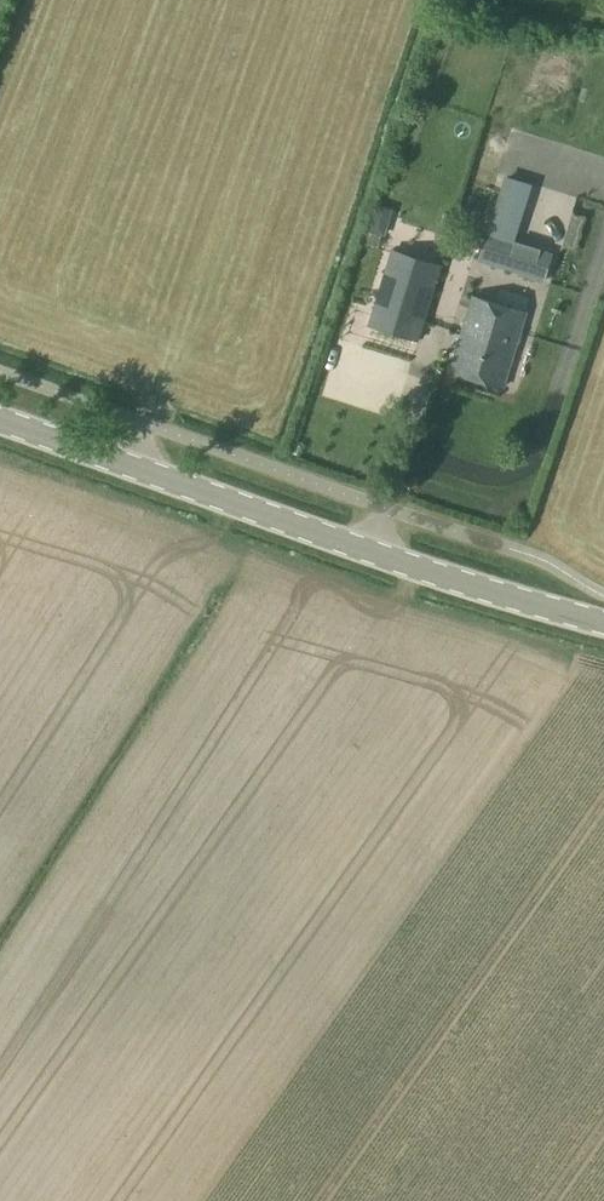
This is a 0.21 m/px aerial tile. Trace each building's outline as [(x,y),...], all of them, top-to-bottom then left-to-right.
[(505,174),(488,231),(514,240),(532,183),(505,174)] [(488,231),(478,262),(545,282),(554,252),(514,240),(488,231)] [(392,249),(369,325),(420,341),(444,264),(392,249)] [(474,295),(450,369),(504,386),(528,313),(474,295)]
